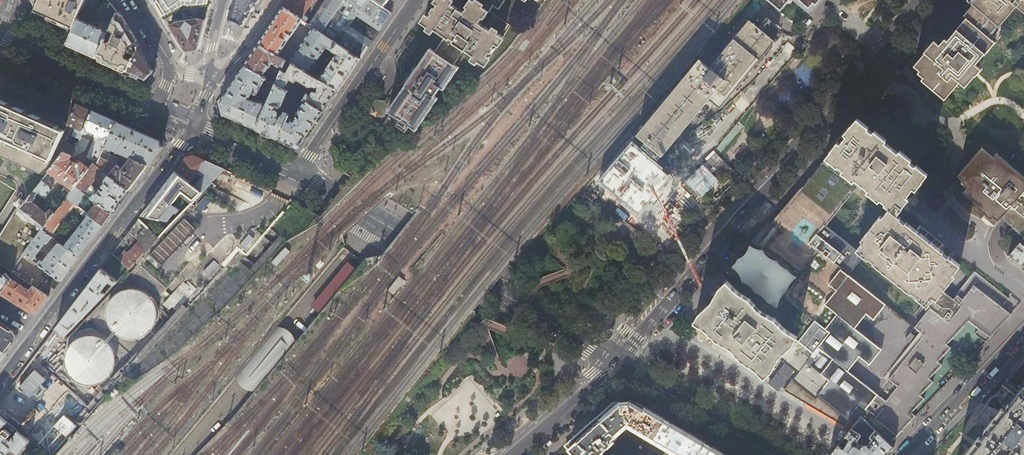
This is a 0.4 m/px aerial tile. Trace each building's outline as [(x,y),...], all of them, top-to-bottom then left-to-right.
[(32,1),(35,11),(40,0),(31,0),(32,1)] [(35,11),(54,19),(73,28),(74,28),(86,0),(40,0),(35,11)] [(74,28),(67,44),(74,47),(81,51),(97,58),(109,32),(111,26),(102,22),(99,28),(89,24),(93,15),(102,19),(111,3),(109,1),(108,0),(86,0),(74,28)] [(157,4),(163,14),(182,0),(158,0),(157,4)] [(230,19),(242,24),(258,0),(234,0),(230,19)] [(344,0),(327,0),(312,22),(304,17),(314,1),(313,0),(287,0),(283,6),(283,7),(312,27),(322,33),(344,0)] [(383,7),(373,0),(344,0),(322,33),(337,43),(360,59),(376,35),(377,33),(371,29),(365,37),(363,36),(359,33),(349,26),(357,14),(380,30),(391,13),(383,7)] [(490,11),(474,0),(455,0),(454,3),(450,0),(439,0),(437,3),(439,5),(437,8),(435,7),(432,12),(433,13),(431,16),(429,15),(423,23),(435,31),(436,30),(446,37),(435,52),(454,64),(465,51),(474,57),(474,58),(485,65),(491,57),(489,56),(491,52),(491,53),(494,47),(496,44),(498,45),(504,37),(492,29),(491,30),(480,22),(483,18),(485,19),(490,11)] [(490,11),(494,5),(500,8),(505,0),(474,0),(490,11)] [(781,10),(787,3),(784,0),(785,0),(769,0),(781,10)] [(810,12),(821,0),(795,0),(810,12)] [(963,15),(966,17),(988,36),(990,37),(998,27),(1000,29),(1017,8),(1023,14),(1023,0),(972,0),(970,3),(972,5),(963,15)] [(310,30),(312,27),(283,7),(271,25),(258,44),(278,56),(298,25),(302,28),(304,25),(310,30)] [(114,34),(109,32),(97,58),(111,64),(128,71),(132,61),(126,58),(125,56),(127,52),(135,55),(139,46),(131,34),(118,12),(112,24),(118,27),(114,34)] [(990,37),(988,36),(966,17),(956,29),(957,30),(947,41),(945,39),(939,45),(934,41),(924,52),(925,53),(914,66),(919,71),(917,73),(923,78),(921,80),(932,89),(944,100),(957,85),(959,82),(962,85),(965,87),(974,76),(975,76),(981,69),(978,67),(975,64),(979,60),(984,53),(985,54),(995,42),(990,37)] [(196,19),(176,22),(170,26),(174,32),(184,49),(197,47),(203,21),(196,19)] [(636,135),(662,156),(709,100),(720,109),(775,41),(749,20),(710,67),(699,59),(636,135)] [(322,33),(312,27),(310,30),(289,62),(293,64),(314,76),(315,74),(310,71),(327,48),(331,51),(337,43),(322,33)] [(360,59),(337,43),(331,51),(337,54),(321,77),(319,80),(320,80),(338,91),(349,75),(360,59)] [(278,56),(258,44),(252,54),(244,65),(266,78),(276,84),(282,71),(286,61),(278,56)] [(147,61),(139,46),(135,55),(132,61),(128,71),(137,75),(144,79),(152,69),(147,61)] [(459,68),(454,64),(435,52),(431,49),(414,74),(416,75),(412,81),(410,79),(388,112),(415,130),(438,98),(435,96),(440,87),(444,89),(459,68)] [(287,74),(282,71),(276,84),(286,89),(291,81),(296,83),(297,81),(310,88),(313,87),(315,88),(320,80),(319,80),(314,76),(293,64),(287,74)] [(264,82),(266,78),(244,65),(232,83),(220,102),(222,109),(224,114),(238,120),(256,128),(267,105),(261,102),(257,100),(256,100),(256,101),(255,101),(248,97),(252,92),(257,95),(264,82)] [(276,84),(266,78),(264,82),(268,84),(260,99),(261,102),(267,105),(276,84)] [(320,80),(315,88),(316,91),(312,92),(311,95),(307,93),(303,99),(305,100),(324,111),(330,103),(338,91),(320,80)] [(289,91),(286,89),(276,84),(267,105),(256,128),(268,133),(279,139),(290,114),(292,110),(290,109),(288,112),(284,111),(282,111),(281,115),(278,114),(278,113),(278,112),(277,111),(277,110),(277,109),(278,109),(278,108),(279,108),(282,108),(289,91)] [(313,128),(324,111),(305,100),(297,113),(298,117),(299,117),(297,120),(292,118),(293,115),(290,114),(279,139),(287,142),(295,146),(302,144),(313,128)] [(62,138),(65,131),(0,102),(0,157),(26,168),(25,171),(33,174),(34,172),(45,176),(64,151),(57,148),(62,138)] [(75,144),(62,138),(57,148),(64,151),(71,154),(74,155),(93,110),(80,104),(77,103),(68,124),(76,127),(71,138),(77,140),(75,144)] [(105,115),(93,110),(74,155),(74,156),(85,150),(93,132),(96,133),(87,156),(94,162),(93,163),(93,164),(96,166),(116,120),(105,115)] [(857,118),(826,158),(859,184),(860,183),(868,190),(867,191),(879,201),(880,199),(885,203),(884,205),(889,208),(893,211),(897,215),(903,207),(902,206),(923,181),(929,175),(916,165),(915,166),(910,162),(912,160),(900,150),(898,153),(885,142),(887,140),(874,130),(873,133),(868,129),(869,128),(857,118)] [(161,143),(160,140),(137,130),(116,120),(96,166),(129,190),(155,156),(162,147),(161,143)] [(1023,240),(1023,238),(1023,177),(1019,172),(1019,173),(1008,164),(1008,163),(996,153),(993,157),(981,148),(967,165),(958,176),(963,180),(961,183),(967,188),(963,192),(979,205),(977,208),(985,214),(991,219),(994,215),(1023,240)] [(69,158),(71,154),(64,151),(45,176),(44,178),(48,181),(51,178),(50,177),(54,173),(74,189),(76,186),(90,168),(80,161),(77,163),(69,158)] [(182,162),(175,171),(193,184),(203,192),(224,169),(211,163),(206,161),(192,155),(186,157),(182,162)] [(859,184),(826,158),(823,156),(722,275),(727,280),(720,288),(711,302),(699,313),(694,322),(700,326),(714,343),(728,351),(739,363),(758,375),(759,373),(765,378),(772,371),(780,357),(785,362),(794,369),(798,373),(783,390),(794,396),(850,430),(861,417),(865,420),(875,429),(886,441),(892,440),(902,430),(929,401),(955,373),(976,351),(995,331),(1011,314),(968,280),(953,299),(942,290),(929,306),(930,307),(914,328),(847,275),(863,255),(856,250),(826,226),(859,184)] [(93,164),(90,168),(76,186),(84,193),(95,200),(112,213),(121,201),(129,190),(96,166),(93,164)] [(191,203),(203,192),(193,184),(175,171),(169,179),(163,186),(144,212),(138,220),(150,229),(159,237),(191,203)] [(53,184),(48,181),(44,178),(25,202),(21,208),(44,227),(66,198),(70,193),(67,190),(48,214),(31,201),(34,198),(35,198),(38,194),(43,198),(46,197),(53,188),(53,184)] [(882,217),(889,208),(884,205),(885,203),(880,199),(879,201),(867,191),(868,190),(860,183),(859,184),(826,226),(856,250),(863,242),(861,240),(880,215),(882,217)] [(76,186),(74,189),(70,193),(66,198),(74,203),(76,205),(79,200),(84,193),(76,186)] [(25,202),(20,198),(15,204),(18,206),(0,234),(0,265),(7,270),(12,273),(23,254),(23,253),(42,229),(44,227),(21,208),(25,202)] [(74,203),(66,198),(44,227),(42,229),(49,235),(74,203)] [(86,206),(79,200),(76,205),(80,208),(83,210),(86,206)] [(107,220),(112,213),(95,200),(93,202),(96,204),(88,214),(103,225),(107,220)] [(88,214),(83,210),(80,208),(79,211),(81,212),(81,213),(86,218),(79,226),(77,230),(64,247),(78,258),(91,241),(103,225),(88,214)] [(893,211),(889,208),(882,217),(863,242),(856,250),(928,306),(960,265),(899,216),(897,215),(893,211)] [(861,240),(863,242),(882,217),(880,215),(861,240)] [(143,264),(155,274),(198,229),(186,218),(143,264)] [(145,252),(159,237),(150,229),(138,220),(135,224),(121,243),(113,253),(130,268),(145,252)] [(49,235),(42,229),(23,253),(23,254),(60,282),(69,270),(78,258),(64,247),(59,243),(43,262),(35,256),(51,236),(49,235)] [(1022,241),(1009,256),(1023,267),(1023,243),(1022,241)] [(118,281),(101,268),(93,280),(65,315),(56,328),(65,337),(104,295),(100,291),(109,281),(114,285),(118,281)] [(12,273),(7,270),(4,275),(0,273),(0,293),(1,293),(15,275),(12,273)] [(21,279),(15,275),(1,293),(11,300),(30,312),(38,311),(42,305),(49,296),(33,286),(30,291),(27,288),(28,287),(24,285),(23,286),(18,283),(21,279)] [(395,294),(405,281),(399,276),(398,278),(389,290),(395,294)] [(171,307),(175,311),(195,290),(189,284),(182,291),(178,288),(162,305),(168,310),(171,307)] [(135,289),(129,289),(123,291),(117,294),(112,298),(109,304),(107,310),(107,317),(108,323),(111,329),(116,333),(121,337),(128,339),(134,339),(141,337),(146,334),(151,330),(154,324),(156,318),(156,311),(155,305),(152,299),(147,295),(142,291),(135,289)] [(6,353),(11,345),(16,339),(15,331),(1,323),(0,322),(0,349),(6,353)] [(74,341),(70,346),(67,351),(65,357),(65,363),(66,369),(69,375),(74,379),(79,383),(85,385),(91,385),(97,384),(103,382),(108,378),(111,373),(114,367),(115,361),(114,355),(112,349),(108,344),(103,340),(98,337),(92,336),(85,336),(80,338),(74,341)] [(248,378),(259,386),(292,347),(281,338),(248,378)] [(1017,370),(1005,384),(1017,393),(1023,386),(1023,384),(1023,361),(1017,370)] [(1017,393),(968,454),(1023,454),(1023,387),(1023,386),(1017,393)] [(719,451),(683,430),(649,409),(634,401),(614,402),(565,446),(573,454),(600,454),(616,440),(615,438),(627,427),(675,454),(726,454),(719,451)] [(5,454),(7,454),(12,449),(18,454),(29,443),(30,442),(18,431),(18,432),(11,440),(9,438),(3,433),(1,431),(8,423),(0,416),(0,451),(5,454)] [(850,430),(846,436),(850,438),(845,446),(840,443),(830,454),(886,454),(894,447),(886,441),(875,429),(869,435),(872,438),(867,444),(866,444),(865,444),(864,444),(863,445),(862,444),(863,441),(861,440),(864,436),(856,431),(865,420),(861,417),(850,430)] [(12,435),(5,429),(3,433),(9,438),(12,435)]
